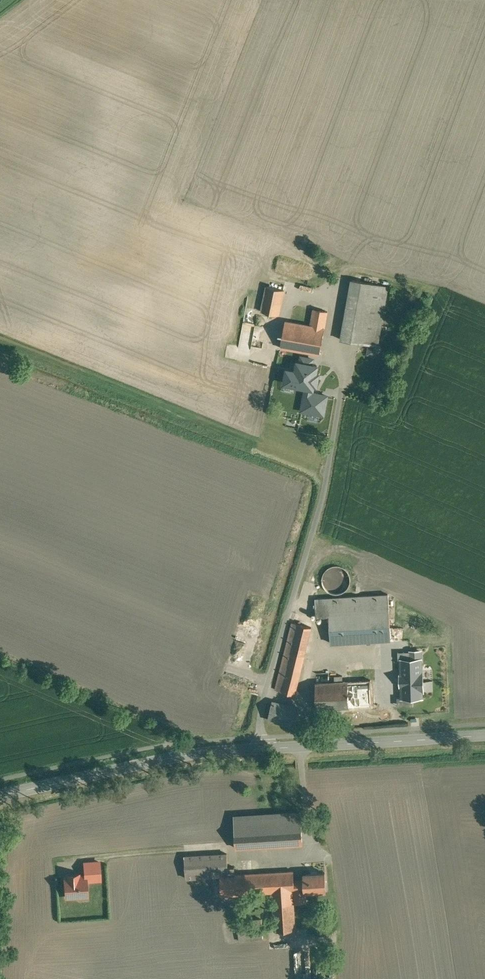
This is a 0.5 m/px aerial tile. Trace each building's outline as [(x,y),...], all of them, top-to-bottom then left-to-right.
[(389,285),(353,278),(345,318),(341,338),(378,345),(389,285)] [(284,289),(266,285),(260,310),(279,314),(284,289)] [(328,310),(295,303),(291,320),(286,319),(281,346),(305,350),(314,352),(320,353),(328,310)] [(314,352),(305,350),(303,362),(298,361),(296,370),(288,368),(285,381),(294,383),(313,387),(313,386),(312,386),(313,383),(317,383),(319,373),(316,372),(317,364),(312,363),(314,352)] [(280,371),(266,367),(263,379),(277,382),(280,371)] [(349,584),(350,579),(349,574),(346,569),(341,566),(336,565),(330,566),(326,569),(323,574),(322,580),(323,585),(326,590),(331,593),(336,594),(342,592),(346,589),(349,584)] [(388,593),(316,598),(317,616),(329,615),(331,642),(391,638),(388,593)] [(292,622),(276,689),(295,694),(302,666),(312,627),(292,622)] [(400,659),(401,698),(422,697),(421,658),(400,659)] [(343,681),(340,681),(341,707),(372,705),(371,679),(343,681)] [(335,681),(316,682),(317,708),(341,707),(340,681),(335,681)] [(269,719),(291,724),(295,706),(274,700),(269,719)] [(301,812),(234,816),(236,847),(303,843),(301,812)] [(227,853),(185,856),(186,878),(221,876),(221,875),(235,874),(235,866),(228,867),(227,853)] [(99,861),(84,862),(85,875),(86,875),(86,880),(100,879),(99,861)] [(294,870),(272,871),(273,892),(274,904),(295,902),(295,889),(295,879),(294,870)] [(235,874),(221,875),(221,876),(222,895),(273,892),(272,871),(235,874)] [(325,872),(304,873),(304,879),(295,879),(295,889),(305,889),(305,891),(326,890),(325,872)] [(85,875),(65,876),(66,896),(78,896),(80,893),(87,893),(86,880),(86,875),(85,875)] [(274,904),(273,904),(275,930),(296,928),(295,902),(274,904)]
